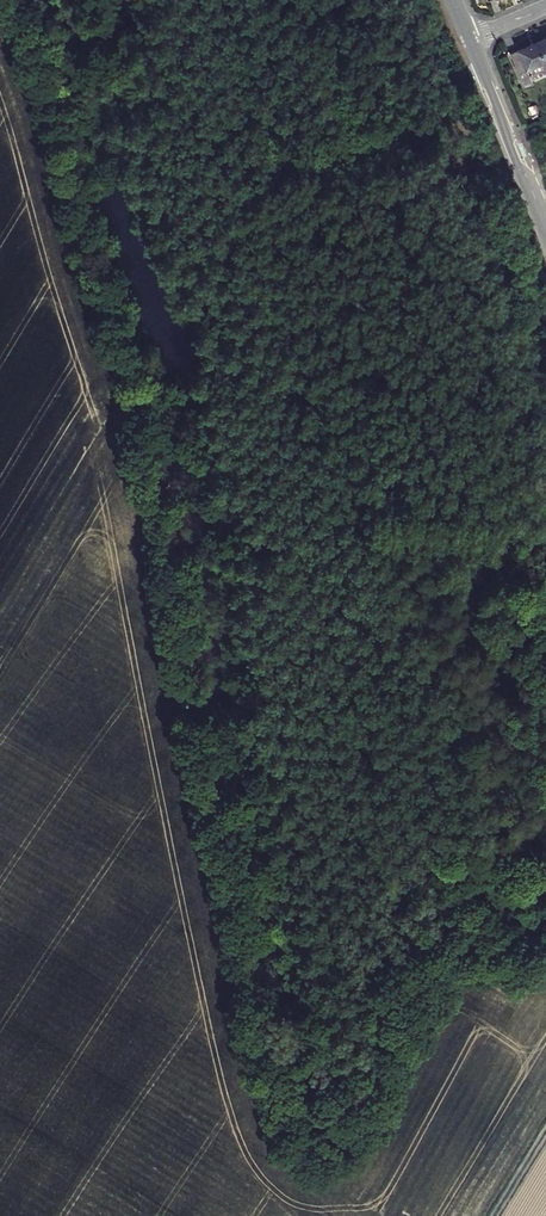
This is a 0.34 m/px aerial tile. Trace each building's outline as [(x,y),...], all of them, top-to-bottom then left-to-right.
[(525,81),(545,73),(545,50),(542,41),(514,52),(525,81)]
